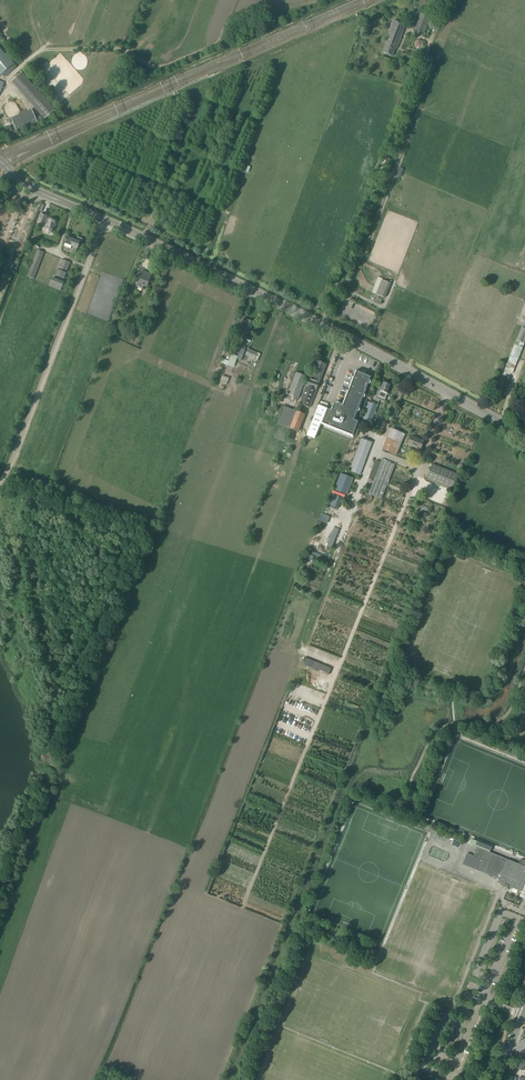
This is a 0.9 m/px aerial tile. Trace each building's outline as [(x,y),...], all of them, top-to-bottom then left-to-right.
[(424,34),(431,17),(420,13),(414,30),(424,34)] [(385,42),(386,42),(382,53),(393,57),(396,48),(397,49),(406,26),(393,21),(385,42)] [(418,39),(415,43),(415,48),(420,50),(424,47),(423,42),(418,39)] [(14,64),(0,48),(0,75),(0,76),(1,75),(4,78),(16,67),(13,64),(14,64)] [(12,82),(45,119),(55,110),(22,72),(12,82)] [(12,119),(17,131),(38,123),(32,110),(12,119)] [(46,225),(44,228),(44,230),(53,233),(57,221),(49,218),(48,219),(47,219),(48,216),(41,213),(37,222),(45,225),(46,225)] [(65,243),(65,244),(64,246),(71,249),(72,246),(78,248),(80,242),(81,243),(82,239),(78,237),(76,240),(67,237),(65,243)] [(34,279),(44,252),(37,250),(27,277),(34,279)] [(57,270),(55,275),(56,275),(64,279),(66,273),(70,263),(61,259),(57,270)] [(141,277),(138,276),(134,286),(143,290),(144,286),(147,287),(152,275),(143,271),(141,277)] [(50,282),(49,285),(61,290),(64,283),(52,278),(50,282)] [(385,298),(391,283),(382,280),(376,294),(385,298)] [(130,286),(124,301),(128,303),(134,287),(130,286)] [(245,328),(244,331),(249,333),(250,330),(253,322),(248,320),(245,319),(243,324),(246,325),(245,328)] [(515,345),(505,370),(513,373),(524,342),(524,319),(522,327),(517,340),(516,340),(515,345)] [(238,356),(232,354),(231,354),(233,347),(229,345),(223,359),(229,362),(231,358),(234,359),(234,360),(236,361),(238,356)] [(241,348),(237,359),(241,361),(245,350),(241,348)] [(248,349),(246,355),(255,359),(258,353),(250,349),(248,349)] [(309,379),(309,378),(299,404),(310,408),(327,365),(316,361),(309,379)] [(319,405),(309,431),(307,436),(315,439),(317,434),(321,424),(353,437),(359,421),(355,419),(358,411),(359,412),(360,411),(360,410),(360,409),(359,409),(363,397),(364,398),(365,397),(365,396),(365,395),(364,395),(369,384),(370,383),(371,382),(370,381),(372,376),(365,374),(365,373),(365,372),(364,372),(363,372),(363,373),(356,370),(354,375),(353,375),(352,375),(352,376),(352,377),(353,377),(349,389),(348,388),(347,389),(347,390),(347,391),(348,391),(342,405),(339,404),(339,403),(338,403),(337,403),(337,404),(336,404),(337,405),(334,406),(334,405),(333,405),(332,405),(332,406),(332,407),(331,410),(319,405)] [(307,376),(296,372),(288,395),(298,399),(307,376)] [(504,382),(501,381),(497,391),(503,393),(504,390),(506,390),(511,378),(507,376),(504,382)] [(383,382),(380,391),(377,399),(384,402),(388,394),(391,386),(383,382)] [(363,419),(371,422),(378,405),(370,402),(363,419)] [(301,432),(302,429),(300,429),(306,415),(284,406),(278,424),(299,431),(301,432)] [(405,434),(391,428),(382,449),(396,455),(405,434)] [(421,450),(424,441),(411,436),(408,445),(421,450)] [(361,475),(372,443),(361,439),(350,471),(361,475)] [(382,460),(368,494),(382,499),(395,465),(382,460)] [(376,461),(369,478),(374,479),(380,463),(376,461)] [(451,490),(458,474),(433,464),(426,480),(451,490)] [(334,494),(329,505),(338,509),(342,498),(334,494)] [(303,663),(328,674),(331,668),(305,658),(303,663)] [(471,839),(469,844),(476,847),(489,852),(490,847),(471,839)] [(463,864),(475,869),(500,879),(499,883),(504,885),(503,886),(508,888),(508,887),(511,888),(513,889),(512,891),(516,893),(518,891),(521,892),(520,897),(521,897),(522,898),(524,899),(524,861),(520,859),(518,864),(489,852),(476,847),(473,856),(467,854),(463,864)]
